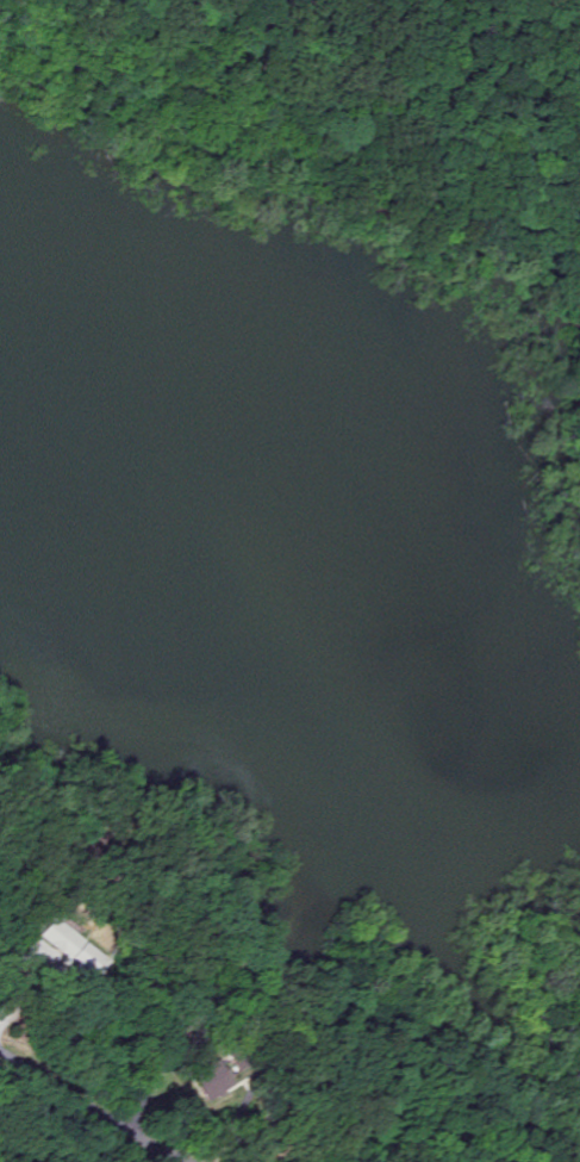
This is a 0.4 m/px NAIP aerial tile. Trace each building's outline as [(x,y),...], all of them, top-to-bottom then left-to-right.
[(220,1064),(196,1078),(210,1102),(234,1088),(220,1064)]
